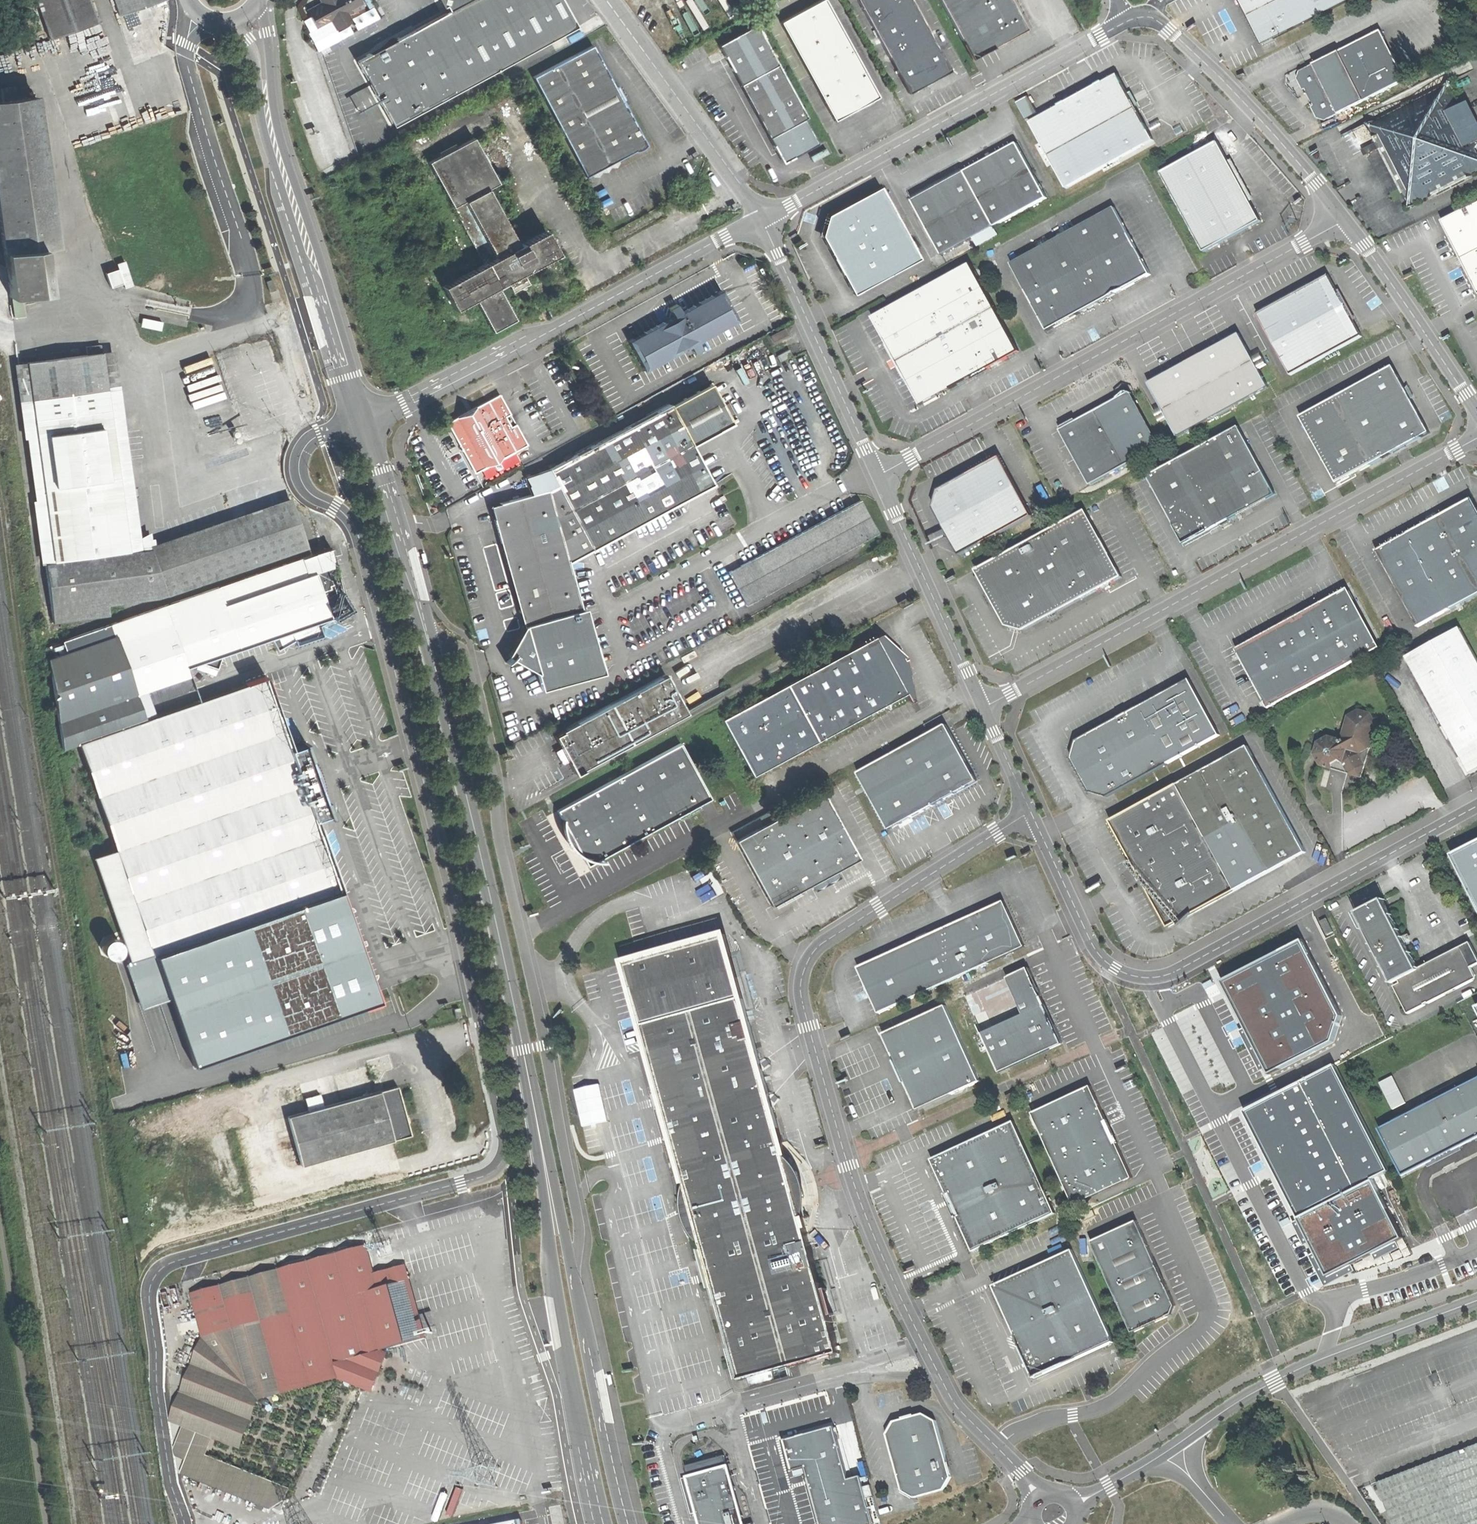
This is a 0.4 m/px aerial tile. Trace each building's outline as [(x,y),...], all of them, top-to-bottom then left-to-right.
[(49,41),(98,24),(90,0),(35,0),(49,41)] [(119,17),(166,1),(166,0),(113,0),(119,17)] [(360,2),(359,0),(320,0),(320,1),(309,7),(319,24),(330,18),(335,27),(351,19),(345,9),(360,2)] [(444,13),(356,62),(392,128),(576,26),(562,0),(468,0),(444,13)] [(468,0),(433,0),(437,7),(440,5),(444,13),(468,0)] [(835,117),(857,105),(879,93),(828,0),(813,0),(781,18),(835,117)] [(910,89),(929,79),(951,67),(915,0),(862,0),(910,89)] [(971,56),(998,42),(1027,26),(1012,0),(941,0),(971,56)] [(1349,0),(1243,0),(1248,11),(1263,42),(1349,0)] [(751,76),(779,61),(757,21),(719,42),(739,79),(749,74),(751,76)] [(1327,121),(1405,80),(1380,30),(1302,70),(1298,81),(1306,97),(1317,117),(1327,121)] [(41,44),(47,41),(45,35),(39,38),(41,44)] [(587,173),(646,141),(623,99),(593,44),(533,76),(587,173)] [(808,115),(779,61),(751,76),(749,74),(739,79),(715,92),(731,122),(742,117),(756,109),(763,121),(771,136),(791,125),(808,115)] [(1066,183),(1153,135),(1134,99),(1117,69),(1030,117),(1066,183)] [(1476,172),(1476,138),(1448,82),(1364,125),(1384,164),(1407,209),(1476,172)] [(2,86),(3,98),(16,97),(14,85),(2,86)] [(0,99),(0,225),(10,298),(47,293),(41,248),(57,246),(44,149),(36,94),(16,97),(3,98),(0,99)] [(753,126),(763,121),(756,109),(742,117),(747,127),(753,126)] [(494,331),(517,318),(499,285),(557,252),(545,230),(520,244),(504,215),(488,188),(498,182),(473,136),(428,161),(484,263),(443,286),(456,309),(476,298),(494,331)] [(1046,193),(1015,137),(949,174),(909,196),(939,252),(1046,193)] [(1204,248),(1261,217),(1239,178),(1217,138),(1160,169),(1204,248)] [(918,258),(877,185),(848,201),(824,214),(820,237),(852,294),(918,258)] [(1009,261),(1046,329),(1102,298),(1150,272),(1113,204),(1009,261)] [(1442,222),(1459,254),(1476,290),(1476,204),(1442,222)] [(122,283),(123,288),(131,285),(124,261),(115,264),(117,268),(122,283)] [(872,318),(919,405),(993,365),(1019,351),(971,264),(872,318)] [(109,287),(122,283),(117,268),(105,272),(109,287)] [(1293,374),(1364,336),(1331,274),(1292,295),(1260,313),(1293,374)] [(264,277),(267,289),(274,287),(271,276),(264,277)] [(694,341),(702,336),(735,318),(727,303),(719,288),(685,307),(677,311),(626,339),(642,370),(694,341)] [(677,311),(685,307),(681,299),(673,303),(677,311)] [(142,318),(140,324),(160,328),(161,322),(142,318)] [(1271,386),(1241,332),(1194,359),(1150,383),(1179,436),(1271,386)] [(318,349),(321,350),(316,333),(309,335),(312,343),(314,351),(318,349)] [(707,345),(702,336),(694,341),(699,349),(707,345)] [(29,361),(55,561),(140,550),(138,538),(119,391),(105,393),(100,352),(86,354),(29,361)] [(45,563),(55,561),(29,361),(18,363),(45,563)] [(1383,460),(1431,433),(1394,367),(1301,418),(1338,485),(1383,460)] [(709,382),(669,403),(691,443),(731,422),(720,402),(709,382)] [(1159,446),(1129,391),(1096,409),(1061,428),(1091,483),(1159,446)] [(514,450),(526,444),(510,414),(499,394),(447,422),(473,472),(491,462),(497,459),(514,450)] [(557,686),(549,658),(596,645),(586,606),(581,608),(570,560),(712,482),(691,443),(669,403),(669,402),(551,467),(559,482),(551,488),(546,486),(532,490),(520,494),(490,503),(514,589),(517,594),(521,599),(524,609),(525,621),(523,634),(516,650),(510,656),(537,672),(542,690),(557,686)] [(1184,545),(1278,493),(1240,424),(1145,476),(1184,545)] [(1033,513),(1002,454),(963,475),(938,489),(934,505),(961,553),(1033,513)] [(500,464),(497,459),(491,462),(494,468),(500,464)] [(528,476),(532,490),(546,486),(551,488),(559,482),(551,467),(528,476)] [(146,543),(147,549),(150,552),(228,524),(291,502),(287,493),(146,543)] [(1473,497),(1422,525),(1369,554),(1409,627),(1411,632),(1433,620),(1476,595),(1476,503),(1473,497)] [(745,604),(877,530),(859,498),(727,572),(745,604)] [(228,524),(150,552),(165,595),(306,544),(291,502),(228,524)] [(1086,511),(976,572),(1005,627),(1015,630),(1026,632),(1103,592),(1123,578),(1086,511)] [(113,623),(141,706),(195,687),(186,667),(201,662),(216,668),(219,662),(220,655),(271,638),(277,649),(283,645),(293,640),(295,643),(298,643),(299,640),(306,637),(316,634),(319,635),(322,635),(319,626),(328,620),(349,612),(342,592),(332,547),(113,623)] [(886,547),(876,553),(880,559),(890,553),(886,547)] [(147,549),(140,550),(55,561),(45,563),(52,624),(108,618),(107,608),(165,595),(150,552),(147,549)] [(1270,708),(1381,647),(1348,587),(1300,613),(1298,611),(1291,615),(1285,619),(1286,622),(1237,648),(1270,708)] [(145,720),(144,713),(141,706),(113,623),(57,642),(59,655),(48,659),(63,749),(79,743),(145,720)] [(1464,625),(1399,660),(1463,777),(1476,770),(1476,650),(1464,625)] [(885,635),(879,638),(909,693),(912,699),(914,702),(917,700),(910,658),(907,660),(906,658),(909,656),(885,635)] [(819,741),(909,693),(896,669),(891,659),(879,638),(867,645),(724,722),(753,777),(755,776),(819,741)] [(604,674),(596,645),(549,658),(557,686),(604,674)] [(79,743),(110,826),(153,953),(168,998),(192,1066),(283,1034),(336,1015),(297,903),(341,888),(316,818),(328,813),(329,815),(332,814),(326,798),(324,799),(315,777),(308,757),(312,756),(305,740),(303,740),(303,743),(291,747),(266,673),(245,681),(245,683),(145,720),(79,743)] [(562,747),(569,760),(575,772),(687,711),(678,694),(667,675),(555,736),(562,747)] [(1221,736),(1191,680),(1126,717),(1091,737),(1089,736),(1074,744),(1070,758),(1078,771),(1080,771),(1093,794),(1109,799),(1116,795),(1221,736)] [(1374,709),(1361,706),(1352,711),(1342,736),(1332,733),(1320,740),(1317,753),(1323,763),(1336,765),(1345,760),(1352,770),(1363,774),(1368,757),(1379,720),(1374,709)] [(933,804),(976,781),(945,724),(926,734),(858,771),(889,828),(933,804)] [(562,819),(583,859),(587,867),(711,801),(696,773),(680,744),(557,810),(562,819)] [(563,764),(569,760),(562,747),(556,751),(563,764)] [(1243,816),(1273,870),(1304,853),(1246,748),(1178,785),(1206,836),(1243,816)] [(1171,927),(1236,891),(1206,836),(1178,785),(1113,821),(1135,861),(1145,880),(1171,927)] [(823,794),(778,818),(735,841),(771,907),(782,901),(813,884),(859,859),(823,794)] [(735,841),(778,818),(774,810),(731,834),(735,841)] [(1236,891),(1273,870),(1243,816),(1206,836),(1236,891)] [(578,856),(583,859),(562,819),(562,823),(563,832),(572,850),(578,856)] [(153,953),(110,826),(100,829),(107,851),(95,855),(130,960),(153,953)] [(1450,849),(1476,903),(1476,835),(1450,849)] [(1140,883),(1145,880),(1135,861),(1130,864),(1135,872),(1140,883)] [(376,992),(341,888),(297,903),(336,1015),(379,1001),(376,992)] [(1394,982),(1405,977),(1420,969),(1384,898),(1369,906),(1358,912),(1394,982)] [(878,1013),(1023,948),(1002,903),(956,924),(858,969),(878,1013)] [(797,1203),(724,935),(628,962),(740,1377),(837,1351),(797,1203)] [(1300,935),(1220,976),(1267,1069),(1331,1037),(1338,1010),(1300,935)] [(1420,969),(1405,977),(1407,980),(1396,985),(1409,1013),(1472,982),(1475,979),(1476,976),(1476,974),(1476,971),(1473,967),(1476,965),(1476,951),(1472,941),(1420,969)] [(140,1009),(168,998),(153,953),(125,962),(140,1009)] [(964,997),(999,1074),(1062,1045),(1051,1022),(1042,1002),(1035,987),(1027,969),(964,997)] [(925,1107),(980,1081),(945,1005),(908,1022),(881,1034),(899,1072),(917,1110),(925,1107)] [(1333,1062),(1243,1106),(1273,1167),(1326,1271),(1400,1234),(1370,1174),(1386,1166),(1333,1062)] [(1380,1082),(1393,1108),(1406,1102),(1393,1075),(1380,1082)] [(1406,1174),(1463,1145),(1476,1138),(1476,1080),(1383,1129),(1406,1174)] [(1100,1086),(1040,1111),(1079,1204),(1139,1179),(1100,1086)] [(399,1087),(290,1118),(303,1166),(412,1135),(399,1087)] [(977,1252),(1057,1216),(1015,1123),(1007,1126),(934,1159),(957,1209),(977,1252)] [(1174,1320),(1177,1311),(1159,1269),(1138,1224),(1106,1239),(1104,1240),(1091,1245),(1132,1338),(1174,1320)] [(187,1292),(199,1336),(187,1364),(246,1387),(273,1381),(277,1394),(334,1378),(341,1381),(366,1390),(374,1372),(381,1355),(373,1351),(420,1338),(410,1300),(401,1266),(368,1275),(361,1247),(187,1292)] [(1116,1341),(1073,1248),(994,1285),(1015,1330),(1036,1378),(1116,1341)] [(235,1450),(254,1399),(277,1394),(273,1381),(246,1387),(187,1364),(165,1423),(178,1428),(168,1454),(182,1459),(176,1475),(275,1513),(280,1499),(284,1490),(199,1457),(206,1439),(235,1450)] [(905,1491),(919,1498),(947,1489),(954,1476),(945,1446),(938,1420),(927,1412),(896,1421),(889,1432),(905,1491)] [(865,1488),(856,1491),(854,1483),(837,1426),(815,1432),(787,1440),(795,1469),(806,1466),(823,1523),(876,1523),(865,1488)] [(1376,1482),(1392,1523),(1476,1523),(1476,1445),(1376,1482)] [(715,1473),(730,1469),(726,1458),(711,1462),(715,1473)] [(687,1469),(690,1481),(705,1476),(701,1465),(687,1469)] [(730,1469),(715,1473),(705,1476),(690,1481),(703,1523),(747,1523),(737,1491),(730,1469)] [(863,1481),(854,1483),(856,1491),(865,1488),(863,1481)]
